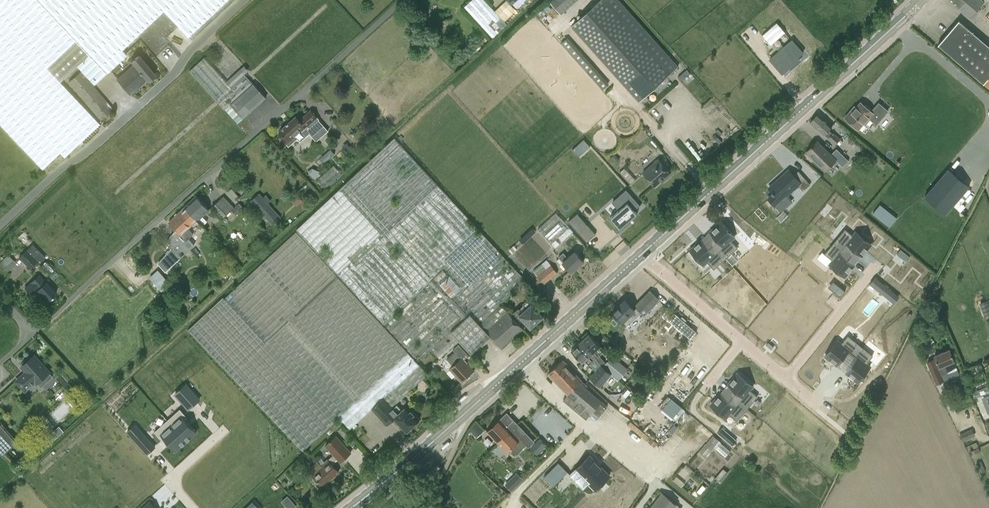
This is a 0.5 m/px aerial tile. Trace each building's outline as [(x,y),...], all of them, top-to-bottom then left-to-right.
[(42,170),(60,153),(64,158),(99,124),(60,82),(77,66),(94,84),(107,73),(106,72),(125,55),(120,50),(162,10),(188,37),(227,0),(0,0),(0,125),(42,170)] [(507,22),(485,0),(468,0),(462,5),(493,36),(507,22)] [(550,2),(561,14),(576,0),(552,0),(550,2)] [(571,26),(639,101),(678,67),(618,0),(600,0),(571,26)] [(847,17),(855,10),(847,0),(832,0),(847,17)] [(862,1),(861,0),(847,0),(855,10),(855,9),(854,8),(862,1)] [(983,2),(981,0),(950,0),(969,17),(983,2)] [(959,20),(938,45),(983,84),(988,89),(988,46),(959,20)] [(771,45),(786,32),(777,22),(762,35),(771,45)] [(564,37),(559,42),(601,87),(606,82),(564,37)] [(791,39),(784,46),(782,44),(777,48),(779,50),(777,52),(791,68),(800,60),(797,57),(803,52),(791,39)] [(116,79),(129,94),(146,80),(146,81),(155,74),(138,55),(130,62),(133,65),(116,79)] [(253,83),(245,74),(249,71),(244,66),(226,82),(204,58),(189,71),(237,123),(266,98),(253,83)] [(113,109),(81,71),(68,82),(100,119),(113,109)] [(851,111),(844,118),(858,129),(863,123),(865,124),(870,118),(877,124),(888,110),(879,102),(871,111),(860,102),(852,112),(851,111)] [(289,147),(297,139),(300,143),(310,134),(316,141),(328,131),(318,120),(319,119),(311,110),(299,120),(295,116),(279,131),(284,137),(282,139),(289,147)] [(833,133),(829,129),(832,126),(818,114),(811,122),(824,134),(828,138),(835,145),(840,139),(833,133)] [(488,334),(510,314),(500,304),(525,280),(394,138),(296,230),(427,370),(459,341),(471,354),(490,336),(488,334)] [(806,152),(824,170),(835,159),(843,166),(849,160),(837,148),(831,154),(817,141),(806,152)] [(335,154),(330,149),(317,162),(322,166),(335,154)] [(666,178),(671,174),(658,159),(643,173),(654,186),(665,177),(666,178)] [(334,167),(324,176),(330,182),(340,172),(334,167)] [(948,168),(924,196),(946,214),(970,186),(948,168)] [(774,193),(768,198),(774,205),(780,211),(785,206),(791,201),(786,195),(787,194),(798,184),(803,190),(810,184),(800,172),(795,176),(789,169),(769,187),(774,193)] [(619,210),(610,218),(620,228),(636,214),(634,211),(640,205),(626,189),(620,195),(625,200),(624,200),(618,206),(620,208),(619,210)] [(196,196),(185,207),(198,220),(209,210),(196,196)] [(213,206),(224,217),(231,211),(220,199),(213,206)] [(880,204),(873,213),(890,227),(897,218),(880,204)] [(260,212),(271,222),(278,215),(267,205),(260,212)] [(198,220),(185,207),(168,222),(176,230),(165,243),(172,249),(159,264),(166,272),(194,246),(188,240),(193,235),(188,229),(198,220)] [(556,213),(538,229),(555,248),(573,232),(556,213)] [(721,221),(710,231),(716,237),(711,241),(726,258),(738,247),(731,240),(735,237),(721,221)] [(596,234),(587,224),(578,232),(587,242),(596,234)] [(845,228),(835,241),(852,255),(856,250),(862,255),(871,244),(856,231),(853,235),(845,228)] [(350,429),(372,409),(383,398),(393,408),(396,404),(428,375),(296,232),(224,298),(223,297),(188,330),(303,451),(339,417),(350,429)] [(701,240),(690,249),(704,264),(707,261),(714,269),(726,258),(711,241),(706,246),(701,240)] [(835,241),(824,253),(832,260),(829,263),(845,276),(854,265),(848,260),(852,255),(835,241)] [(36,261),(26,251),(19,258),(29,268),(36,261)] [(558,257),(563,262),(572,272),(584,261),(575,251),(568,257),(563,253),(558,257)] [(1,261),(9,270),(18,261),(10,253),(1,261)] [(544,283),(557,273),(551,265),(541,273),(538,276),(544,283)] [(149,276),(158,285),(165,279),(156,269),(149,276)] [(39,275),(25,288),(32,296),(37,291),(47,302),(56,294),(39,275)] [(846,290),(839,286),(834,292),(841,297),(846,290)] [(634,309),(625,300),(625,299),(612,312),(626,326),(641,312),(644,315),(659,300),(650,291),(635,305),(637,307),(634,309)] [(985,316),(988,314),(988,300),(980,303),(985,316)] [(488,334),(490,336),(501,348),(522,329),(517,323),(522,319),(530,328),(543,317),(531,303),(519,314),(515,310),(510,314),(488,334)] [(696,332),(674,313),(669,320),(691,338),(696,332)] [(601,365),(611,374),(618,380),(619,380),(628,370),(627,369),(612,356),(605,363),(599,356),(603,352),(598,347),(600,345),(589,333),(580,342),(596,358),(601,365)] [(838,340),(825,356),(836,365),(841,359),(846,363),(860,345),(848,335),(842,342),(838,340)] [(580,342),(570,350),(582,362),(583,360),(588,365),(589,364),(596,371),(589,379),(599,387),(611,374),(601,365),(596,358),(580,342)] [(468,356),(458,345),(453,350),(454,352),(446,359),(453,366),(449,369),(461,382),(473,371),(463,360),(468,356)] [(851,366),(846,373),(857,382),(870,366),(867,363),(873,355),(860,345),(846,363),(851,366)] [(927,362),(936,384),(943,382),(940,376),(947,373),(947,370),(956,366),(949,349),(934,355),(936,359),(927,362)] [(53,376),(49,372),(50,372),(35,355),(31,358),(30,356),(24,362),(26,363),(22,366),(27,372),(25,374),(24,374),(17,381),(26,390),(36,381),(37,383),(39,382),(42,386),(53,376)] [(585,419),(589,414),(595,419),(606,405),(580,383),(582,381),(562,360),(548,373),(567,394),(562,400),(585,419)] [(738,373),(728,383),(734,389),(730,393),(747,408),(758,396),(750,389),(753,386),(738,373)] [(425,381),(419,384),(422,390),(428,386),(425,381)] [(186,384),(175,394),(188,409),(199,399),(186,384)] [(988,390),(988,389),(987,385),(977,391),(979,395),(988,390)] [(720,393),(711,404),(726,417),(729,414),(737,420),(747,408),(730,393),(726,398),(720,393)] [(667,395),(658,405),(675,421),(684,410),(667,395)] [(975,401),(981,415),(988,412),(988,400),(987,396),(975,401)] [(401,409),(396,404),(393,408),(383,398),(372,409),(387,425),(393,419),(406,433),(419,420),(406,407),(405,407),(404,406),(401,409)] [(180,408),(167,420),(186,441),(196,432),(185,420),(188,417),(180,408)] [(526,433),(521,428),(507,413),(499,420),(499,419),(487,431),(507,452),(511,448),(517,454),(527,444),(521,438),(526,433)] [(167,420),(155,431),(162,440),(165,437),(177,450),(186,441),(167,420)] [(475,422),(468,427),(474,435),(481,430),(475,422)] [(135,423),(127,431),(147,454),(156,446),(135,423)] [(18,444),(0,425),(0,453),(3,457),(18,444)] [(644,445),(623,428),(620,431),(641,449),(644,445)] [(736,440),(722,428),(718,432),(732,445),(736,440)] [(961,440),(973,435),(972,431),(959,436),(961,440)] [(696,450),(703,456),(718,441),(712,434),(696,450)] [(312,476),(322,486),(338,472),(331,464),(337,459),(340,462),(350,453),(335,436),(325,446),(333,455),(321,466),(317,461),(309,468),(315,474),(312,476)] [(545,446),(539,440),(530,448),(536,454),(545,446)] [(570,475),(576,480),(581,475),(588,482),(596,489),(610,475),(590,455),(570,475)] [(568,470),(559,461),(544,476),(553,486),(568,470)] [(677,506),(677,505),(662,493),(651,507),(680,507),(677,506)] [(287,507),(292,507),(296,505),(288,494),(280,500),(287,507)]
